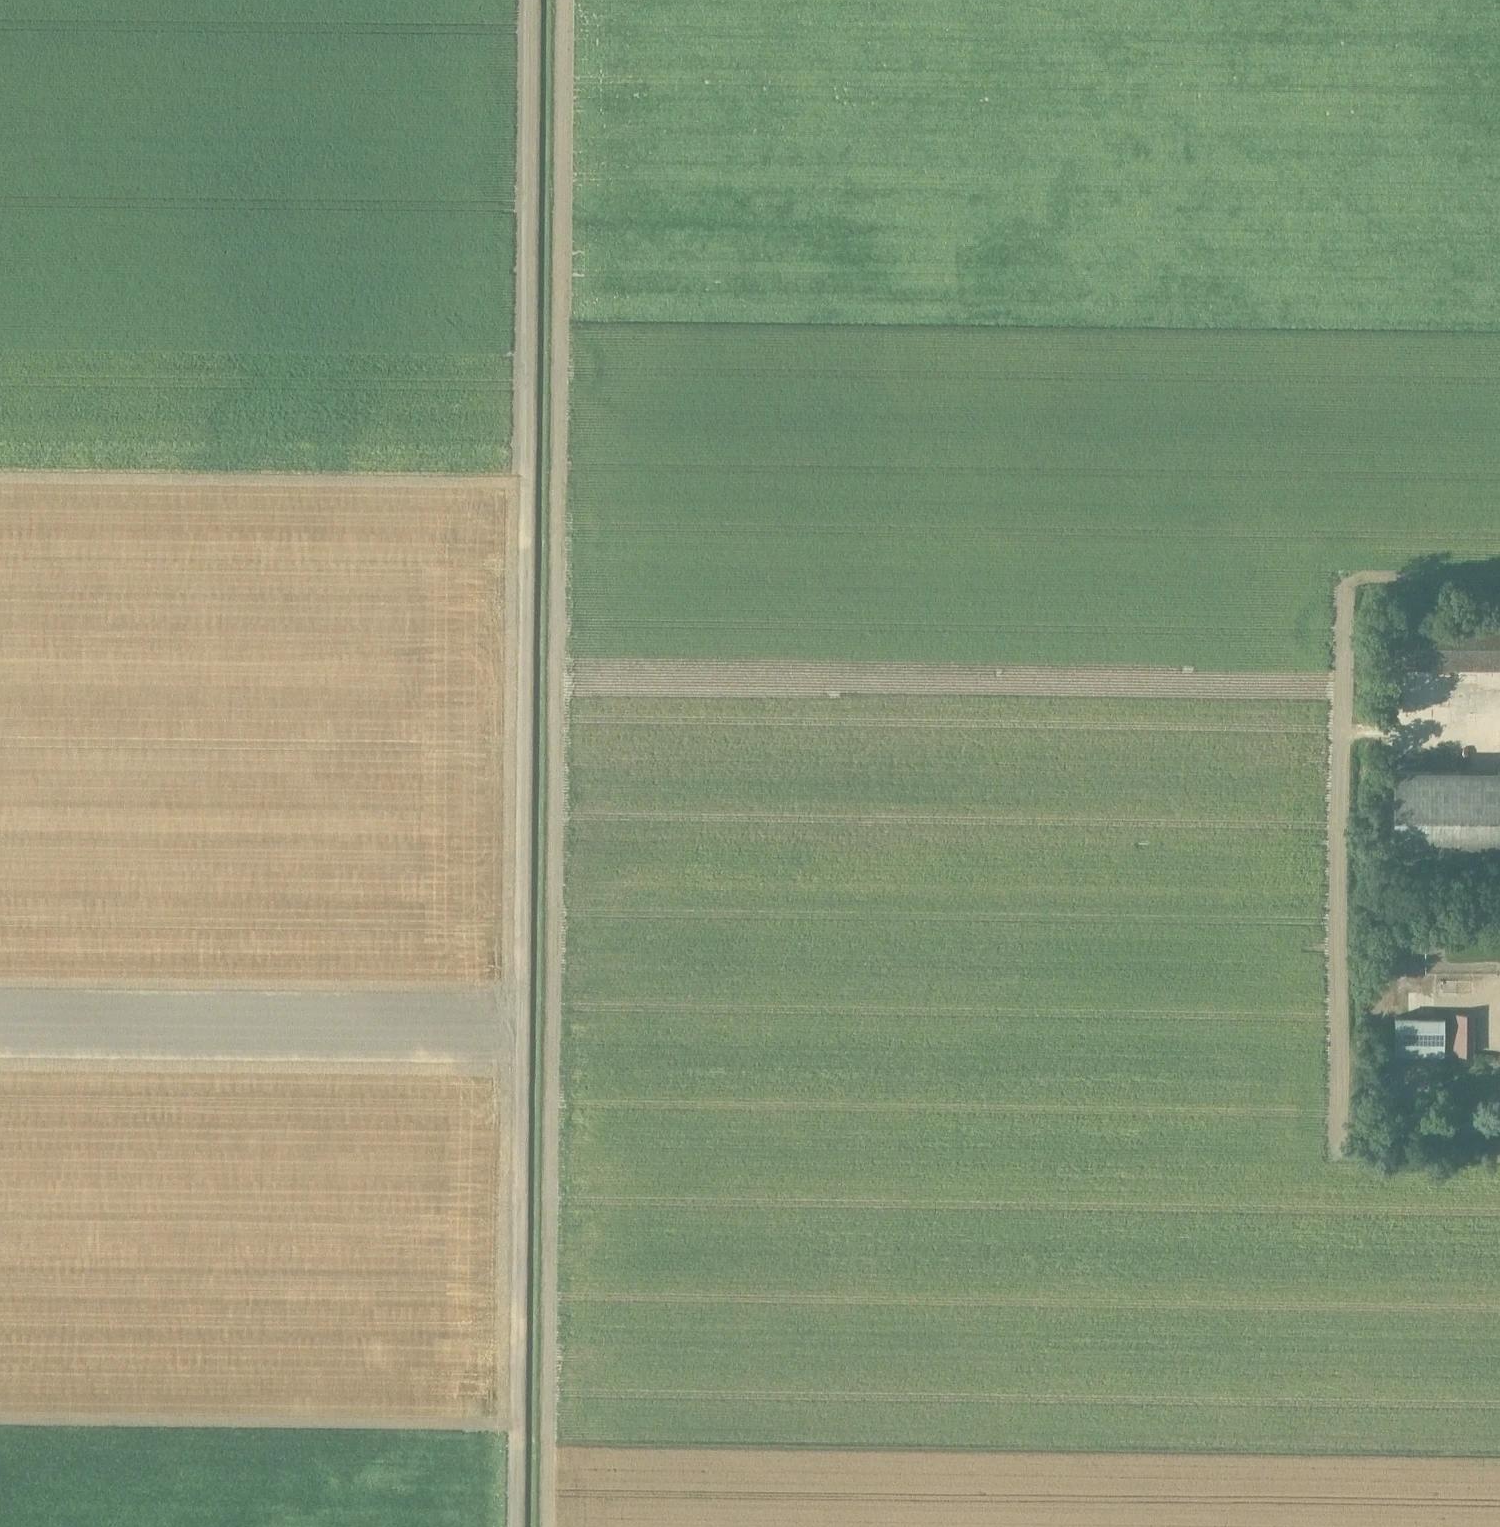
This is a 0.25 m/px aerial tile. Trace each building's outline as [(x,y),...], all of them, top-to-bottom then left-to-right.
[(1395,617),(1395,667),(1499,667),(1499,617),(1395,617)] [(1385,853),(1499,853),(1499,772),(1385,771),(1385,853)] [(1473,1054),(1474,1014),(1451,1013),(1449,1054),(1473,1054)] [(1443,1055),(1443,1016),(1395,1015),(1394,1054),(1443,1055)]
